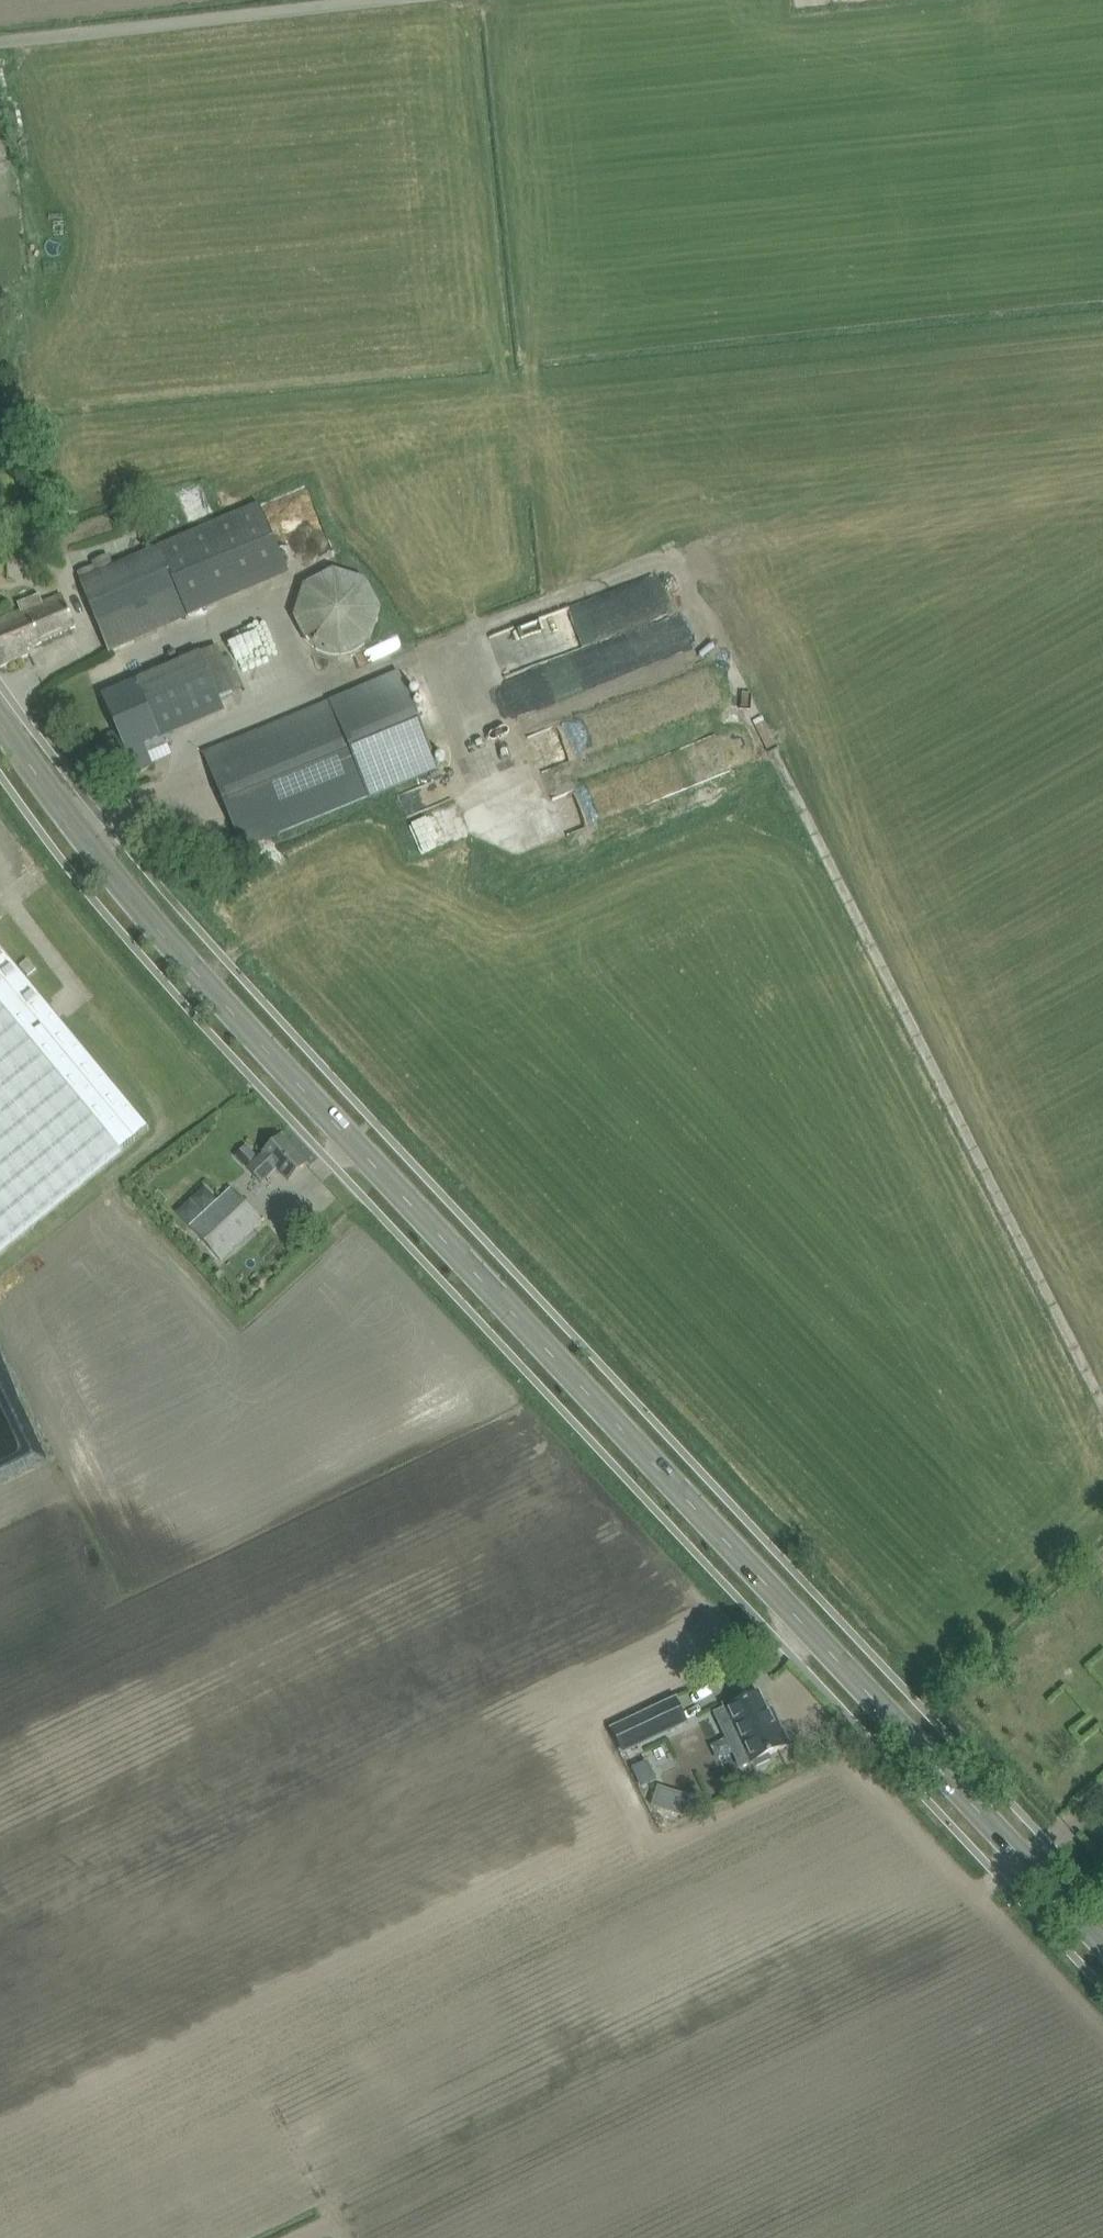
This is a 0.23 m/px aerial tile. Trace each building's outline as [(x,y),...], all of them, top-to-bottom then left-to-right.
[(109,653),(188,621),(159,550),(81,581),(109,653)] [(381,596),(378,584),(349,577),(312,587),(305,616),(317,658),(350,666),(380,658),(383,642),(394,639),(398,622),(392,598),(381,596)] [(29,654),(27,649),(75,627),(61,595),(41,601),(39,594),(18,604),(20,610),(0,618),(0,666),(29,654)] [(577,655),(665,628),(655,594),(567,622),(577,655)] [(225,648),(272,633),(267,617),(220,632),(225,648)] [(368,796),(438,767),(399,673),(329,702),(204,754),(243,848),(368,796)] [(519,717),(561,703),(551,674),(509,688),(519,717)] [(102,696),(118,732),(108,736),(126,778),(153,766),(147,754),(172,743),(160,714),(151,718),(135,682),(102,696)] [(427,854),(476,841),(467,809),(418,822),(427,854)] [(148,1128),(0,949),(0,1250),(148,1128)] [(261,1183),(277,1168),(289,1180),(306,1164),(281,1137),(257,1159),(246,1146),(236,1155),(261,1183)] [(190,1228),(220,1260),(262,1221),(232,1189),(190,1228)] [(768,1714),(759,1694),(739,1703),(737,1698),(723,1704),(726,1709),(716,1714),(740,1766),(751,1761),(751,1763),(754,1761),(756,1766),(770,1760),(768,1755),(788,1745),(779,1725),(775,1727),(774,1725),(773,1724),(772,1724),(769,1716),(769,1715),(769,1714),(768,1714)] [(676,1699),(612,1729),(623,1752),(686,1722),(676,1699)] [(642,1786),(655,1780),(647,1763),(634,1769),(642,1786)] [(655,1787),(650,1805),(682,1815),(687,1800),(684,1796),(655,1787)]
